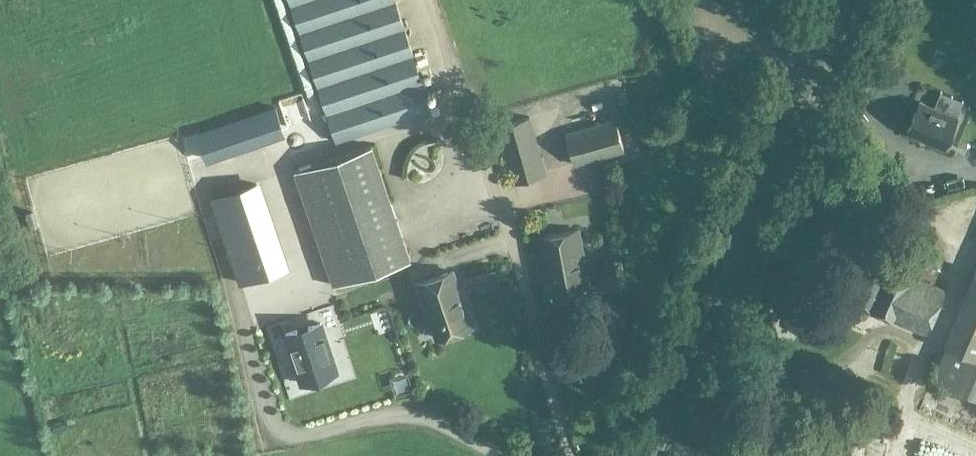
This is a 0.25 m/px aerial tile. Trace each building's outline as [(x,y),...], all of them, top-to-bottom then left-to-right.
[(336,142),(431,111),(394,0),(289,0),(336,142)] [(920,102),(907,131),(944,147),(957,117),(920,102)] [(276,105),(195,132),(205,161),(286,134),(276,105)] [(545,173),(529,117),(496,127),(512,182),(545,173)] [(615,120),(565,134),(574,165),(624,151),(615,120)] [(371,145),(294,171),(333,286),(410,260),(371,145)] [(290,266),(262,182),(216,198),(245,281),(290,266)] [(592,303),(586,269),(579,230),(538,238),(551,310),(592,303)] [(925,335),(944,290),(851,250),(832,294),(834,295),(831,301),(833,306),(850,314),(854,304),(925,335)] [(618,288),(616,275),(617,275),(614,260),(599,263),(601,275),(600,275),(600,278),(602,291),(618,288)] [(975,268),(944,343),(946,344),(932,377),(975,396),(975,269),(975,268)] [(436,335),(470,324),(452,269),(418,280),(436,335)] [(285,334),(301,384),(336,372),(321,323),(285,334)] [(929,453),(942,453),(942,435),(928,436),(929,453)]
